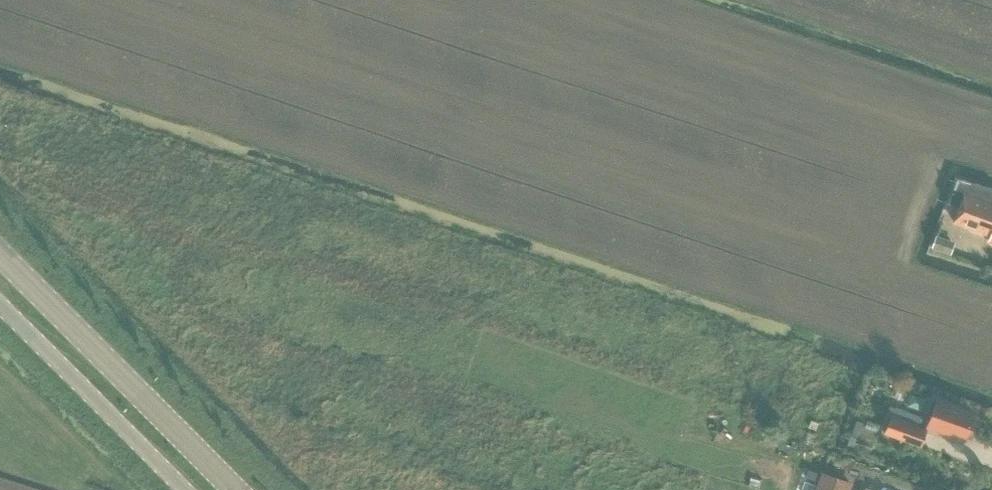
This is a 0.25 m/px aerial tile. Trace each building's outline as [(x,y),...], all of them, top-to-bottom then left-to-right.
[(964,193),(953,221),(990,235),(989,240),(991,241),(991,203),(964,193)] [(958,242),(938,235),(934,247),(953,255),(958,242)] [(975,411),(938,398),(928,427),(966,440),(975,411)] [(920,445),(926,429),(889,415),(883,432),(920,445)] [(815,489),(850,489),(853,484),(821,473),(815,489)]
